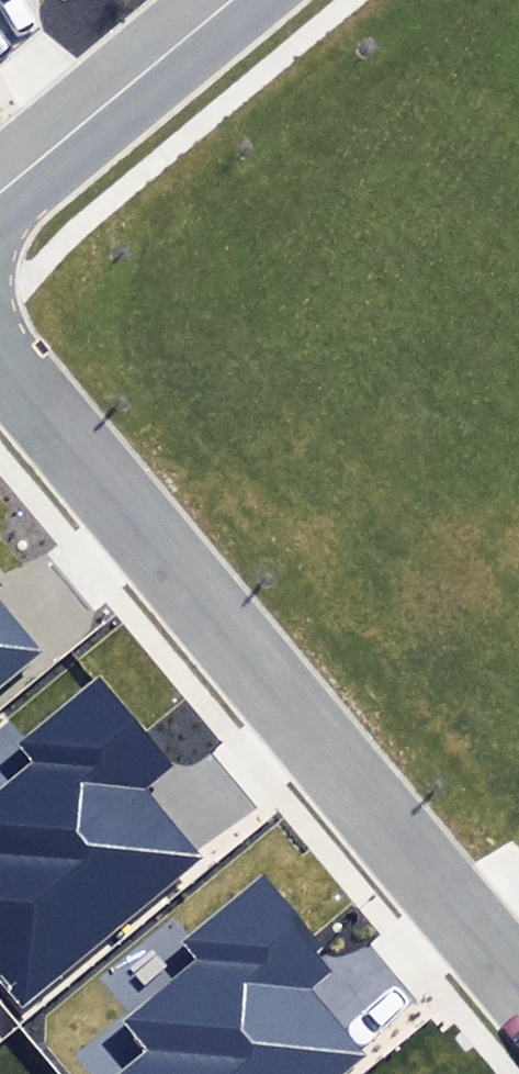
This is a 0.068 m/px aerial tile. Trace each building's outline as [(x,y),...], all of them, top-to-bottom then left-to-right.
[(44,652),(0,598),(0,688),(44,652)] [(19,1018),(214,854),(158,788),(183,767),(150,728),(103,672),(24,740),(18,745),(32,761),(0,788),(0,995),(19,1018)] [(373,1055),(324,992),(341,979),(266,883),(194,938),(211,960),(130,1022),(152,1051),(123,1073),(348,1073),(373,1055)]
